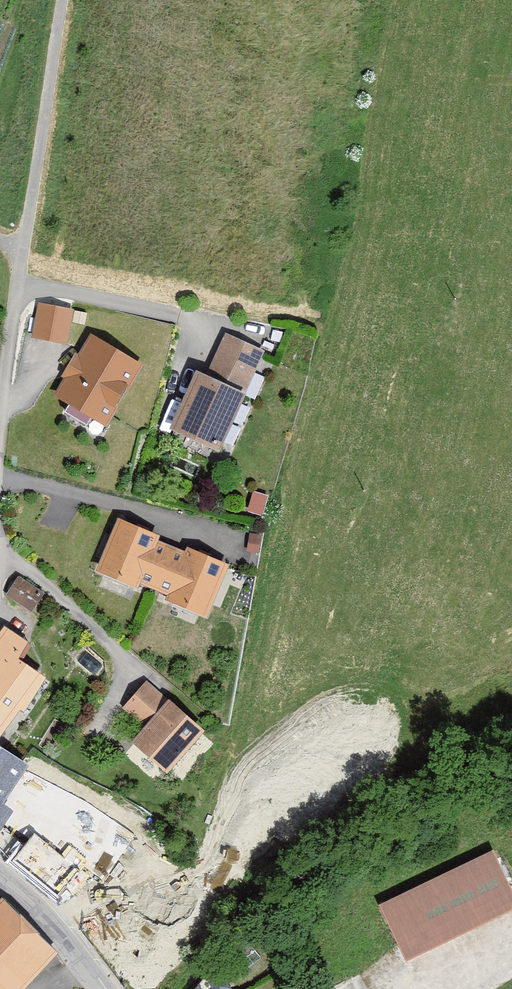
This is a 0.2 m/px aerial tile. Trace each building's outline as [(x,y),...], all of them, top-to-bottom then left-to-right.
[(74,311),(39,303),(32,339),(68,346),(74,311)] [(265,351),(225,335),(205,377),(197,373),(171,431),(221,454),(265,351)] [(91,336),(80,355),(77,353),(63,378),(66,380),(55,398),(106,430),(145,367),(91,336)] [(119,519),(96,573),(138,590),(140,586),(167,597),(165,602),(208,619),(229,566),(187,549),(185,554),(159,543),(161,538),(119,519)] [(262,536),(250,533),(246,551),(257,554),(262,536)] [(46,594),(19,577),(6,597),(33,613),(46,594)] [(21,710),(25,713),(46,680),(18,661),(29,644),(4,628),(0,633),(0,740),(21,710)] [(205,733),(146,682),(123,709),(146,728),(132,744),(167,776),(205,733)] [(14,812),(4,805),(30,766),(0,748),(0,833),(14,812)] [(122,817),(92,799),(78,820),(111,838),(122,817)] [(36,832),(11,864),(61,905),(88,875),(36,832)] [(380,905),(406,964),(511,912),(511,893),(492,852),(380,905)] [(0,901),(0,988),(26,988),(60,955),(2,899),(0,901)]
